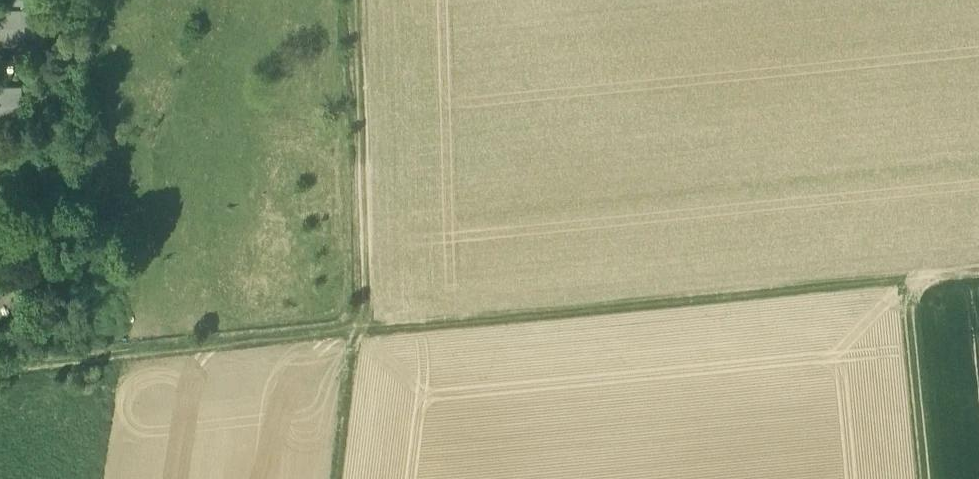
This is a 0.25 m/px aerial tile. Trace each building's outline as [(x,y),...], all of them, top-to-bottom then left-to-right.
[(15,42),(15,6),(0,5),(0,41),(15,42)] [(22,118),(22,83),(0,83),(0,118),(22,118)]
